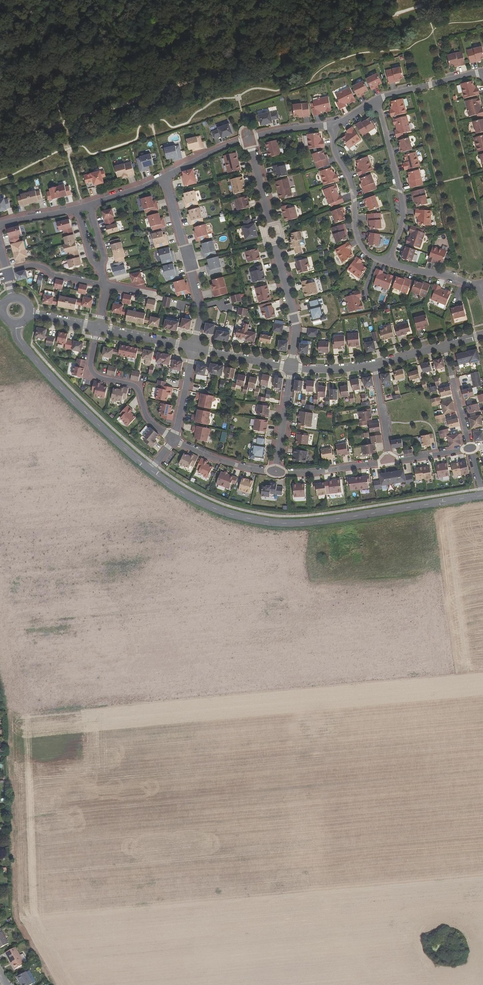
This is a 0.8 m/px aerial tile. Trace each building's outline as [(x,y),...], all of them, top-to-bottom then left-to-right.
[(467,51),(470,63),(481,61),(480,59),(482,58),(482,51),(482,47),(467,51)] [(455,67),(465,65),(462,52),(447,56),(450,67),(454,66),(455,67)] [(389,84),(399,82),(399,80),(404,79),(401,68),(386,72),(389,84)] [(377,86),(382,83),(377,74),(366,80),(371,91),(378,87),(377,86)] [(363,93),(368,91),(364,82),(352,87),(358,98),(364,95),(363,93)] [(464,99),(479,95),(477,89),(475,89),(474,86),(473,86),(472,82),(460,85),(464,99)] [(351,104),(356,101),(349,88),(335,95),(339,102),(336,103),(339,110),(346,107),(344,104),(346,103),(346,104),(350,102),(351,104)] [(326,112),(331,111),(328,97),(313,101),(314,109),(312,109),(313,116),(320,115),(319,112),(321,111),(321,112),(325,111),(326,112)] [(482,116),(482,110),(482,109),(480,110),(479,108),(480,108),(479,104),(481,103),(479,98),(465,102),(469,117),(477,115),(478,118),(482,116)] [(391,117),(406,113),(403,99),(391,102),(392,107),(391,107),(392,110),(390,111),(391,117)] [(299,118),(309,117),(308,104),(292,106),(294,117),(298,116),(299,118)] [(278,119),(276,112),(270,114),(269,112),(258,115),(260,126),(272,123),(271,120),(278,119)] [(396,138),(403,136),(403,134),(410,132),(406,116),(393,120),(394,125),(395,125),(396,129),(397,129),(398,131),(395,131),(396,138)] [(362,136),(375,128),(369,118),(365,121),(364,119),(355,125),(362,136)] [(482,132),(482,119),(473,122),(476,134),(482,132)] [(223,138),(233,134),(229,124),(219,128),(220,129),(213,131),(215,137),(222,135),(223,138)] [(349,149),(361,140),(351,128),(346,132),(348,134),(345,136),(341,139),(349,149)] [(308,150),(324,148),(323,141),(321,142),(320,138),(319,138),(319,134),(307,135),(308,150)] [(200,136),(186,141),(189,150),(193,149),(196,148),(196,150),(203,148),(200,136)] [(482,151),(482,136),(474,138),(478,152),(482,151)] [(400,153),(412,150),(409,138),(399,140),(400,146),(398,146),(400,153)] [(281,154),(278,140),(266,143),(269,157),(281,154)] [(182,159),(179,146),(165,150),(167,159),(173,158),(174,157),(175,160),(182,159)] [(317,169),(329,165),(326,155),(324,156),(323,151),(312,155),(317,169)] [(405,171),(420,167),(416,152),(404,155),(405,160),(406,163),(403,164),(405,171)] [(236,153),(224,156),(228,173),(240,170),(236,153)] [(154,164),(151,154),(144,156),(144,157),(137,159),(141,171),(148,169),(147,166),(149,166),(154,164)] [(368,157),(356,161),(358,166),(357,166),(358,169),(356,170),(358,176),(373,171),(368,157)] [(135,175),(131,162),(115,167),(118,177),(122,176),(126,175),(127,177),(135,175)] [(277,174),(278,178),(288,175),(286,165),(281,166),(280,164),(274,166),(275,171),(276,174),(277,174)] [(324,186),(339,181),(337,175),(334,176),(333,173),(332,173),(331,168),(319,172),(324,186)] [(197,183),(193,169),(183,172),(184,176),(185,178),(183,179),(185,186),(197,183)] [(410,188),(423,185),(419,170),(408,173),(409,177),(408,178),(410,188)] [(101,171),(84,176),(88,189),(96,186),(96,185),(104,183),(102,177),(101,172),(101,171)] [(364,194),(377,190),(371,175),(360,179),(362,183),(360,184),(364,194)] [(246,191),(242,177),(231,180),(234,194),(246,191)] [(292,196),(288,179),(275,182),(280,199),(292,196)] [(65,185),(57,187),(60,198),(71,195),(68,185),(65,186),(65,185)] [(337,205),(344,202),(341,196),(338,197),(338,195),(337,191),(338,190),(336,185),(323,190),(329,205),(336,202),(337,205)] [(60,198),(57,187),(50,189),(50,191),(47,192),(49,201),(60,198)] [(417,207),(428,204),(424,189),(411,192),(414,203),(416,202),(417,207)] [(35,191),(28,193),(31,203),(38,201),(38,200),(42,199),(40,191),(36,192),(35,191)] [(185,197),(186,200),(184,200),(186,208),(198,204),(195,191),(184,193),(185,197)] [(21,196),(17,197),(20,205),(23,204),(24,205),(31,203),(28,193),(21,194),(21,196)] [(152,196),(141,199),(144,210),(145,210),(146,213),(158,210),(157,203),(153,203),(153,201),(152,196)] [(250,207),(247,196),(235,199),(237,210),(250,207)] [(379,208),(375,196),(363,200),(366,207),(367,206),(369,211),(379,208)] [(0,200),(0,212),(7,210),(7,209),(11,207),(8,199),(5,200),(4,199),(0,200)] [(282,207),(285,221),(298,218),(295,207),(289,208),(288,205),(282,207)] [(203,221),(199,208),(189,210),(190,214),(191,217),(189,217),(191,225),(203,221)] [(335,224),(345,220),(343,215),(345,215),(343,208),(331,212),(335,224)] [(106,223),(114,221),(113,217),(114,217),(112,209),(103,212),(106,223)] [(418,225),(431,226),(432,211),(416,210),(416,217),(418,217),(418,220),(419,220),(418,225)] [(160,219),(159,213),(148,216),(151,227),(152,227),(153,230),(166,227),(164,220),(161,220),(160,219)] [(382,229),(380,213),(367,214),(368,225),(370,225),(371,230),(382,229)] [(242,228),(245,239),(257,236),(254,224),(252,225),(250,218),(243,220),(245,227),(242,228)] [(64,233),(73,231),(70,219),(58,223),(60,230),(63,229),(64,233)] [(114,221),(106,223),(109,234),(119,231),(117,224),(115,224),(114,221)] [(347,235),(344,224),(332,228),(336,243),(347,240),(346,235),(347,235)] [(205,225),(195,227),(196,231),(197,234),(195,234),(197,241),(209,238),(205,225)] [(19,226),(7,229),(11,241),(19,238),(18,235),(22,234),(19,226)] [(407,244),(420,249),(425,234),(418,231),(418,229),(412,226),(410,233),(412,234),(412,236),(411,235),(410,239),(408,239),(407,244)] [(66,245),(75,242),(73,231),(64,233),(65,237),(64,237),(66,245)] [(162,231),(153,234),(156,248),(168,244),(166,237),(164,238),(163,235),(162,231)] [(294,247),(296,254),(302,252),(301,245),(305,244),(304,239),(303,239),(301,231),(291,233),(292,238),(292,242),(290,242),(292,248),(294,247)] [(368,245),(378,247),(380,235),(368,233),(367,240),(369,240),(368,245)] [(19,238),(11,241),(14,252),(26,249),(24,241),(20,242),(19,238)] [(113,252),(123,249),(121,242),(120,242),(119,239),(110,241),(113,252)] [(216,254),(212,241),(202,244),(203,247),(204,250),(202,251),(204,258),(216,254)] [(70,256),(78,254),(75,242),(66,245),(64,245),(66,253),(69,252),(70,256)] [(335,250),(342,263),(353,257),(351,253),(351,252),(350,250),(352,248),(349,242),(335,250)] [(402,259),(412,262),(416,250),(404,246),(402,253),(404,254),(402,259)] [(433,247),(428,262),(434,264),(435,261),(438,262),(443,263),(447,251),(433,247)] [(170,251),(169,248),(159,250),(162,264),(175,261),(173,254),(171,254),(170,251)] [(260,260),(258,248),(245,252),(248,263),(260,260)] [(26,249),(14,252),(17,264),(25,261),(24,258),(28,257),(26,249)] [(117,263),(123,262),(125,261),(124,257),(125,257),(123,249),(113,252),(117,263)] [(78,254),(70,256),(71,259),(68,260),(70,268),(81,265),(78,254)] [(221,267),(218,257),(208,259),(209,265),(210,267),(207,268),(209,275),(221,271),(220,268),(221,267)] [(347,270),(359,279),(366,269),(363,266),(360,264),(362,262),(357,257),(347,270)] [(308,258),(297,261),(298,268),(297,268),(299,274),(309,271),(308,267),(310,266),(308,258)] [(124,266),(123,262),(117,263),(114,264),(115,268),(113,268),(115,276),(127,273),(125,265),(124,266)] [(174,264),(163,267),(167,280),(179,277),(177,270),(175,270),(174,268),(174,264)] [(266,280),(262,265),(255,267),(256,270),(250,272),(253,283),(266,280)] [(374,284),(389,290),(393,276),(388,275),(388,276),(384,274),(383,275),(382,275),(383,272),(377,269),(374,276),(376,277),(374,284)] [(25,270),(16,273),(18,281),(28,278),(25,270)] [(141,272),(131,275),(133,282),(136,282),(137,285),(145,283),(144,279),(143,280),(141,272)] [(223,277),(213,280),(214,284),(215,288),(213,289),(215,297),(228,293),(223,277)] [(392,290),(406,295),(411,283),(401,279),(400,281),(396,279),(392,290)] [(185,283),(184,280),(174,282),(178,296),(190,293),(188,286),(186,286),(185,283)] [(306,296),(318,293),(315,282),(309,283),(308,280),(302,282),(306,296)] [(411,292),(426,298),(430,285),(420,282),(419,283),(415,281),(411,292)] [(267,285),(256,288),(259,303),(271,300),(267,285)] [(431,301),(445,307),(451,294),(446,292),(445,293),(441,292),(439,292),(440,289),(434,286),(431,293),(434,294),(431,301)] [(349,312),(363,309),(362,303),(360,304),(359,300),(358,300),(358,298),(361,297),(359,291),(352,293),(353,295),(345,297),(349,312)] [(241,298),(240,294),(231,296),(233,303),(242,301),(241,298)] [(53,299),(54,297),(45,295),(43,303),(52,305),(52,304),(53,299)] [(67,308),(69,298),(60,296),(59,300),(58,305),(58,306),(67,308)] [(93,299),(84,297),(83,301),(82,306),(91,308),(93,299)] [(76,305),(77,300),(69,298),(67,308),(75,310),(76,305)] [(320,306),(318,299),(309,301),(311,308),(309,309),(312,321),(321,319),(322,321),(326,320),(325,315),(324,315),(322,306),(320,306)] [(123,305),(114,304),(112,312),(121,314),(123,309),(123,305)] [(454,319),(466,316),(463,304),(456,306),(456,307),(451,309),(454,319)] [(272,305),(261,308),(263,316),(265,315),(266,320),(276,317),(275,312),(274,312),(272,305)] [(135,322),(137,312),(128,310),(127,315),(126,321),(135,322)] [(146,314),(137,312),(135,322),(144,324),(144,323),(145,317),(146,314)] [(418,330),(425,328),(424,327),(429,325),(427,315),(415,319),(418,330)] [(160,319),(151,317),(151,318),(150,324),(149,326),(158,327),(160,319)] [(164,328),(171,330),(173,320),(166,319),(164,328)] [(173,320),(171,330),(177,331),(178,327),(179,321),(173,320)] [(179,321),(178,327),(190,329),(191,322),(179,320),(179,321)] [(395,327),(397,336),(407,334),(407,332),(411,331),(408,322),(398,325),(398,327),(395,327)] [(206,324),(205,332),(217,335),(218,328),(218,326),(206,324)] [(282,333),(283,325),(274,324),(274,328),(273,331),(282,333)] [(395,336),(392,325),(384,327),(385,329),(380,330),(383,340),(388,339),(388,338),(395,336)] [(38,328),(36,337),(45,339),(46,334),(47,330),(38,328)] [(216,339),(222,340),(224,329),(218,328),(217,335),(216,339)] [(375,328),(371,329),(374,341),(365,343),(367,352),(376,350),(374,341),(377,341),(375,328)] [(224,329),(222,340),(229,342),(231,331),(224,329)] [(246,338),(248,331),(239,329),(237,336),(246,338)] [(317,333),(318,330),(309,329),(308,336),(317,337),(317,333)] [(248,331),(246,338),(246,340),(255,342),(256,333),(248,331)] [(68,334),(59,332),(57,342),(66,344),(65,349),(72,350),(74,342),(67,340),(68,334)] [(360,346),(359,333),(348,334),(349,347),(360,346)] [(260,341),(270,344),(272,337),(261,334),(260,341)] [(344,335),(334,336),(335,341),(333,341),(333,348),(339,348),(342,347),(342,346),(345,346),(344,335)] [(48,336),(47,339),(46,345),(53,346),(55,338),(48,336)] [(83,343),(74,341),(74,342),(72,350),(81,352),(83,343)] [(278,349),(287,351),(288,342),(279,341),(278,349)] [(329,353),(329,342),(319,342),(319,351),(323,351),(323,353),(329,353)] [(299,352),(308,354),(309,344),(301,343),(299,352)] [(127,357),(129,347),(121,345),(120,350),(119,355),(127,357)] [(112,354),(113,349),(104,347),(103,356),(112,358),(112,354)] [(138,349),(129,347),(127,357),(136,359),(137,353),(138,349)] [(477,349),(472,351),(475,362),(480,361),(477,349)] [(151,361),(153,352),(144,350),(143,355),(143,359),(151,361)] [(475,362),(472,351),(467,352),(469,362),(470,363),(475,362)] [(165,354),(158,353),(157,362),(169,365),(169,368),(181,371),(183,362),(171,360),(171,355),(165,354)] [(443,358),(434,361),(436,369),(445,367),(443,358)] [(432,370),(430,362),(421,364),(423,373),(432,370)] [(85,364),(77,363),(76,367),(74,367),(72,375),(82,377),(85,364)] [(222,376),(224,366),(218,365),(211,364),(210,368),(198,365),(196,374),(209,377),(209,373),(222,376)] [(236,369),(228,367),(226,378),(233,379),(236,369)] [(403,369),(394,372),(396,380),(405,377),(403,369)] [(418,370),(408,373),(410,380),(420,377),(418,370)] [(390,373),(381,375),(382,383),(391,382),(390,373)] [(263,374),(261,385),(268,386),(271,376),(270,376),(263,374)] [(237,384),(237,385),(244,386),(242,393),(247,394),(248,387),(248,386),(244,385),(246,376),(239,375),(237,384)] [(469,375),(459,378),(461,384),(471,380),(469,375)] [(258,396),(260,389),(256,388),(258,379),(250,377),(248,386),(248,387),(255,389),(254,395),(258,396)] [(282,389),(283,378),(276,377),(274,388),(282,389)] [(372,377),(363,378),(365,387),(374,385),(372,377)] [(359,379),(351,380),(353,390),(361,389),(359,379)] [(302,391),(303,381),(296,380),(294,390),(302,391)] [(102,383),(94,381),(92,392),(95,393),(95,396),(105,398),(108,387),(101,386),(102,383)] [(171,395),(173,388),(165,386),(162,385),(161,389),(158,388),(156,399),(167,401),(168,394),(171,395)] [(326,387),(319,386),(318,396),(314,396),(314,403),(318,404),(318,397),(326,397),(326,387)] [(342,396),(350,395),(348,386),(340,387),(342,396)] [(450,386),(440,389),(442,396),(452,394),(450,386)] [(120,390),(114,389),(111,399),(122,402),(123,399),(126,399),(129,388),(121,387),(120,390)] [(472,388),(462,391),(464,398),(474,395),(472,388)] [(337,389),(330,389),(330,397),(326,397),(326,405),(329,405),(330,400),(337,400),(337,389)] [(205,394),(197,393),(196,399),(200,400),(199,407),(212,409),(215,396),(212,396),(205,394)] [(476,396),(466,399),(468,405),(478,402),(476,396)] [(172,405),(161,403),(159,414),(162,415),(161,418),(172,420),(174,413),(170,412),(172,405)] [(478,403),(468,406),(470,414),(480,411),(478,403)] [(269,406),(258,404),(256,414),(262,415),(262,416),(268,417),(269,412),(269,406)] [(133,411),(127,405),(120,414),(124,417),(122,419),(130,425),(136,418),(131,413),(133,411)] [(211,412),(198,409),(197,416),(193,415),(191,422),(209,425),(211,412)] [(359,413),(360,422),(366,421),(372,420),(371,415),(372,415),(371,409),(364,410),(365,412),(359,413)] [(300,411),(298,429),(304,430),(305,426),(311,427),(313,413),(300,411)] [(458,418),(448,421),(450,428),(460,426),(458,418)] [(266,432),(268,420),(255,419),(253,430),(266,432)] [(380,423),(369,425),(370,432),(381,431),(380,423)] [(211,429),(193,425),(192,432),(196,433),(195,439),(208,442),(211,429)] [(158,434),(150,427),(143,436),(145,438),(143,440),(151,447),(156,442),(154,440),(158,434)] [(296,443),(308,445),(309,436),(303,435),(304,433),(297,432),(296,438),(297,438),(296,443)] [(449,432),(440,435),(441,438),(448,436),(449,441),(460,440),(460,434),(450,436),(449,432)] [(482,432),(474,433),(475,442),(482,441),(482,434),(482,432)] [(433,434),(421,436),(423,446),(431,445),(431,442),(434,442),(433,434)] [(371,437),(372,444),(375,444),(383,442),(381,435),(371,437)] [(265,439),(257,438),(256,445),(253,444),(252,453),(250,453),(250,458),(255,459),(255,457),(264,459),(266,446),(264,446),(265,439)] [(403,447),(402,439),(391,441),(392,449),(403,447)] [(347,448),(346,443),(336,445),(338,455),(341,454),(342,456),(350,454),(349,447),(347,448)] [(372,444),(363,445),(364,455),(376,453),(375,447),(376,447),(375,444),(372,444)] [(331,448),(321,450),(323,459),(326,459),(326,460),(335,458),(334,451),(332,452),(331,448)] [(304,463),(306,451),(295,449),(293,461),(304,463)] [(184,454),(179,463),(189,468),(191,465),(194,467),(198,457),(192,454),(190,457),(184,454)] [(207,464),(208,461),(201,458),(197,468),(200,470),(198,472),(208,477),(213,467),(207,464)] [(466,461),(459,463),(462,474),(462,475),(469,473),(466,461)] [(448,463),(436,465),(438,477),(450,476),(448,463)] [(462,474),(459,463),(451,465),(454,476),(462,474)] [(430,466),(423,467),(425,478),(425,480),(432,479),(430,466)] [(425,478),(423,467),(415,469),(417,480),(425,478)] [(413,483),(412,475),(405,476),(404,470),(380,474),(381,480),(374,482),(375,489),(382,488),(382,486),(406,481),(406,484),(413,483)] [(232,483),(235,484),(238,478),(221,472),(216,484),(229,489),(232,483)] [(364,477),(358,478),(360,489),(369,488),(369,482),(370,482),(369,475),(364,476),(364,477)] [(243,478),(239,491),(250,494),(254,481),(243,478)] [(360,489),(358,478),(353,479),(353,478),(347,479),(348,485),(350,485),(351,491),(360,489)] [(342,492),(340,479),(329,481),(331,494),(342,492)] [(326,495),(325,483),(320,483),(319,483),(314,483),(315,490),(316,490),(317,496),(326,495)] [(262,486),(261,496),(270,497),(270,494),(282,495),(283,487),(277,487),(277,484),(271,484),(271,486),(267,486),(267,487),(262,486)] [(305,484),(293,484),(294,497),(306,497),(305,484)] [(9,944),(0,929),(0,949),(9,944)] [(11,963),(13,962),(16,969),(25,964),(24,963),(27,962),(23,954),(20,956),(16,947),(6,953),(11,963)] [(26,972),(17,977),(19,982),(20,981),(22,984),(31,984),(33,984),(26,972)]
